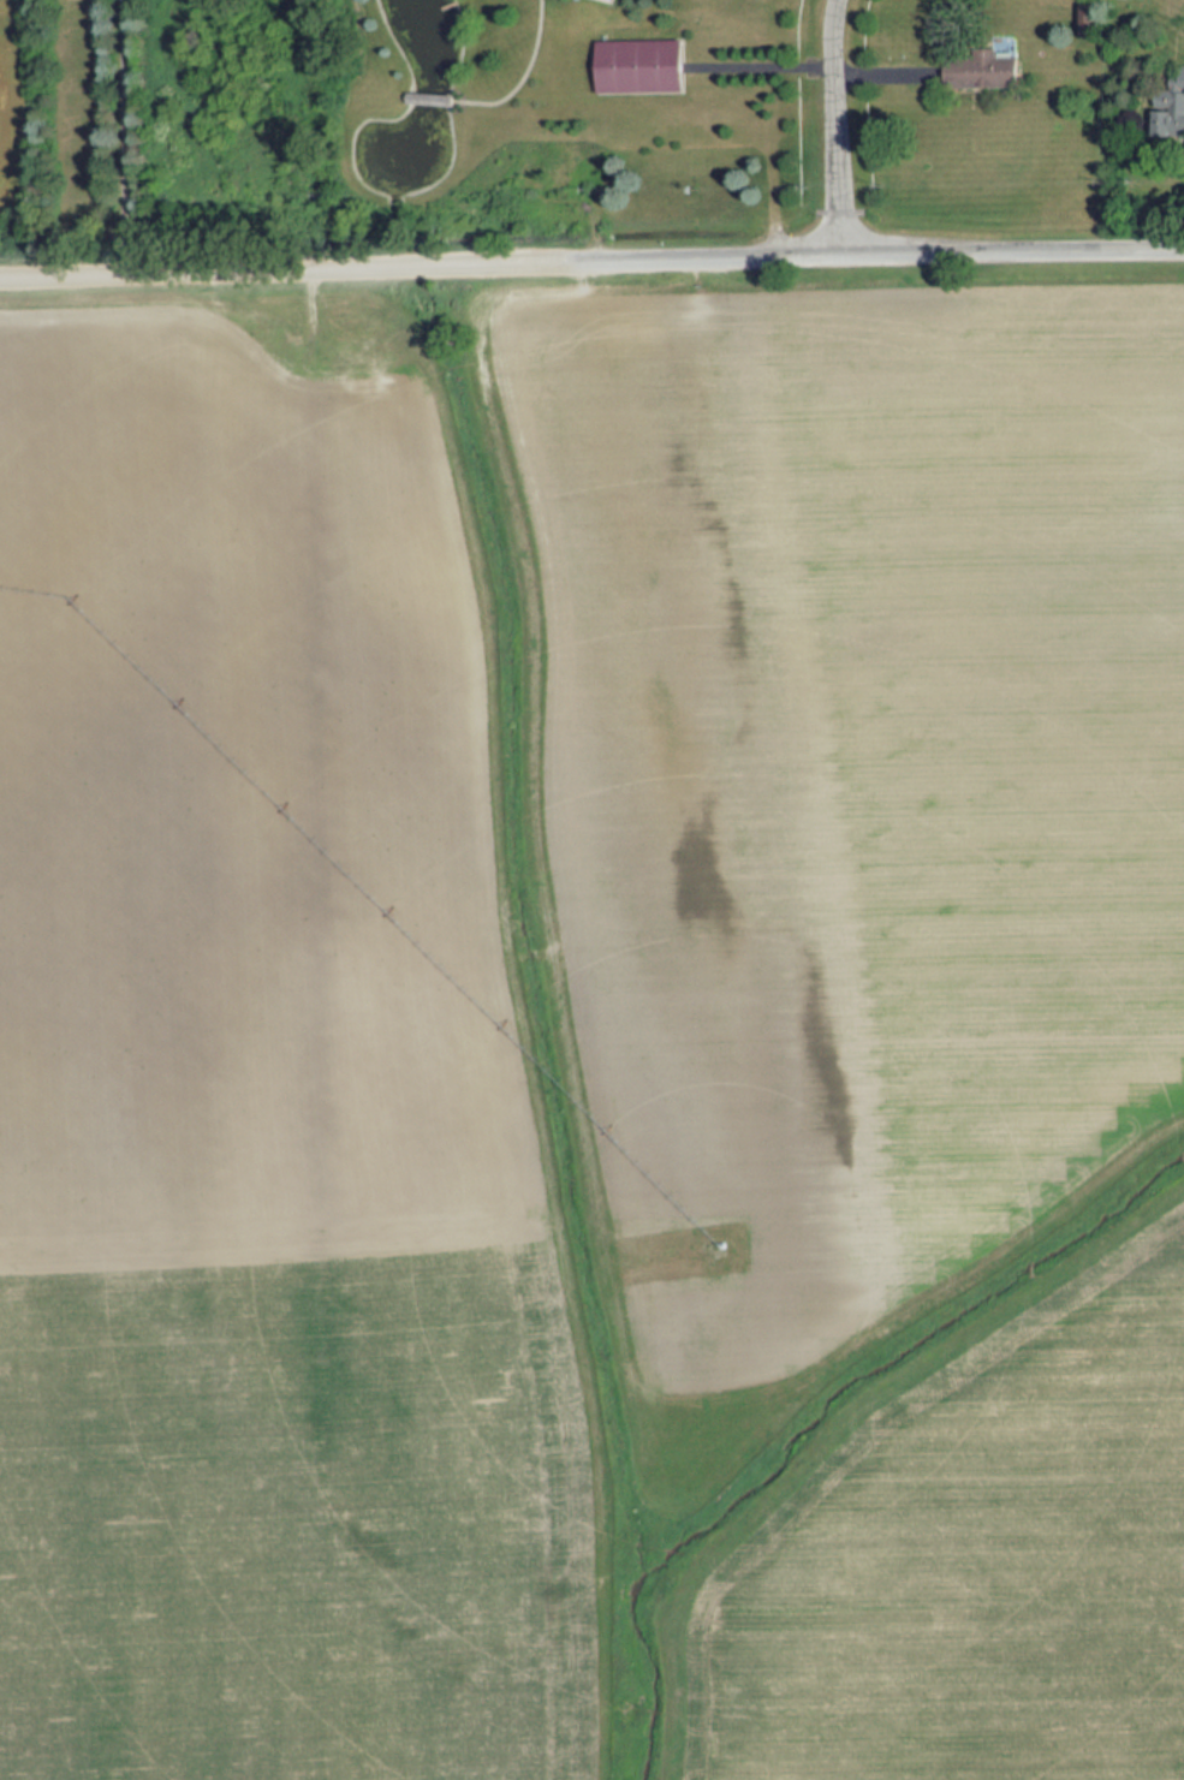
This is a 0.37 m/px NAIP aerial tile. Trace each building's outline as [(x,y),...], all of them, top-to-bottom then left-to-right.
[(596,40),(597,91),(683,89),(682,37),(596,40)] [(1017,87),(1017,57),(995,57),(995,47),(973,47),(973,58),(945,58),(945,87),(1017,87)] [(1183,136),(1183,64),(1181,64),(1180,79),(1171,79),(1170,90),(1156,90),(1154,135),(1183,136)]
